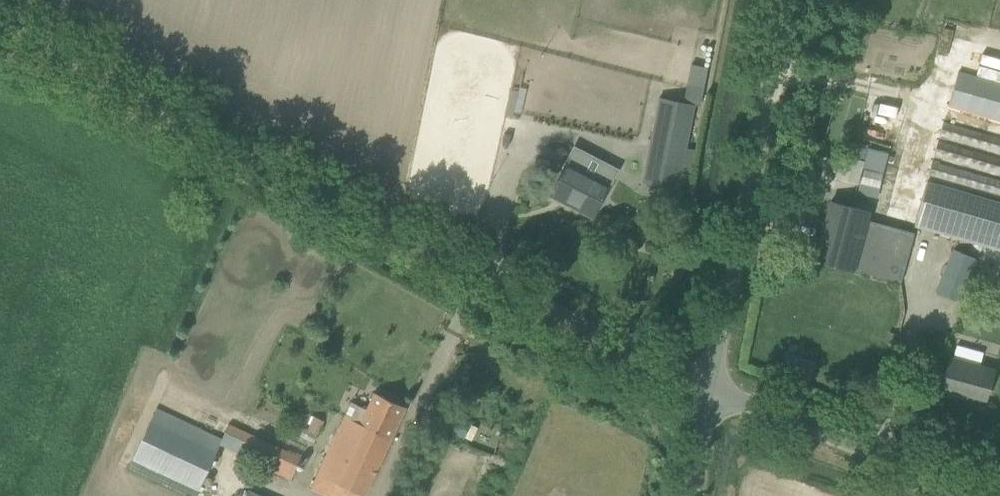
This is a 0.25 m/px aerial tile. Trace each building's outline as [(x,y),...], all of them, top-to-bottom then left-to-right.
[(941,34),(936,55),(970,64),(976,43),(941,34)] [(959,74),(950,105),(999,119),(999,85),(959,74)] [(524,96),(510,93),(506,108),(519,112),(524,96)] [(659,98),(646,163),(664,166),(660,186),(677,189),(694,105),(659,98)] [(945,123),(941,136),(999,152),(999,138),(945,123)] [(939,141),(935,154),(999,173),(999,158),(939,141)] [(865,161),(841,154),(835,177),(859,184),(859,186),(879,191),(888,153),(868,148),(865,161)] [(560,176),(551,193),(594,216),(603,198),(608,187),(597,182),(606,166),(574,149),(565,165),(560,176)] [(933,161),(930,175),(999,196),(999,180),(933,161)] [(914,226),(982,246),(999,251),(999,205),(928,184),(918,219),(914,226)] [(870,211),(831,201),(815,259),(854,270),(854,269),(901,282),(915,233),(868,220),(870,211)] [(936,292),(958,301),(976,259),(956,250),(936,292)] [(899,334),(889,332),(887,342),(896,344),(899,334)] [(951,356),(941,391),(959,396),(960,392),(986,399),(995,368),(980,364),(984,352),(958,345),(955,357),(951,356)] [(313,490),(326,495),(367,495),(408,407),(375,391),(367,408),(353,403),(313,490)] [(216,444),(219,437),(158,408),(132,460),(199,491),(220,446),(216,444)] [(443,409),(436,424),(464,437),(471,422),(443,409)] [(314,416),(308,429),(318,433),(324,420),(314,416)] [(291,481),(302,458),(230,424),(221,444),(269,467),(268,470),(291,481)]
